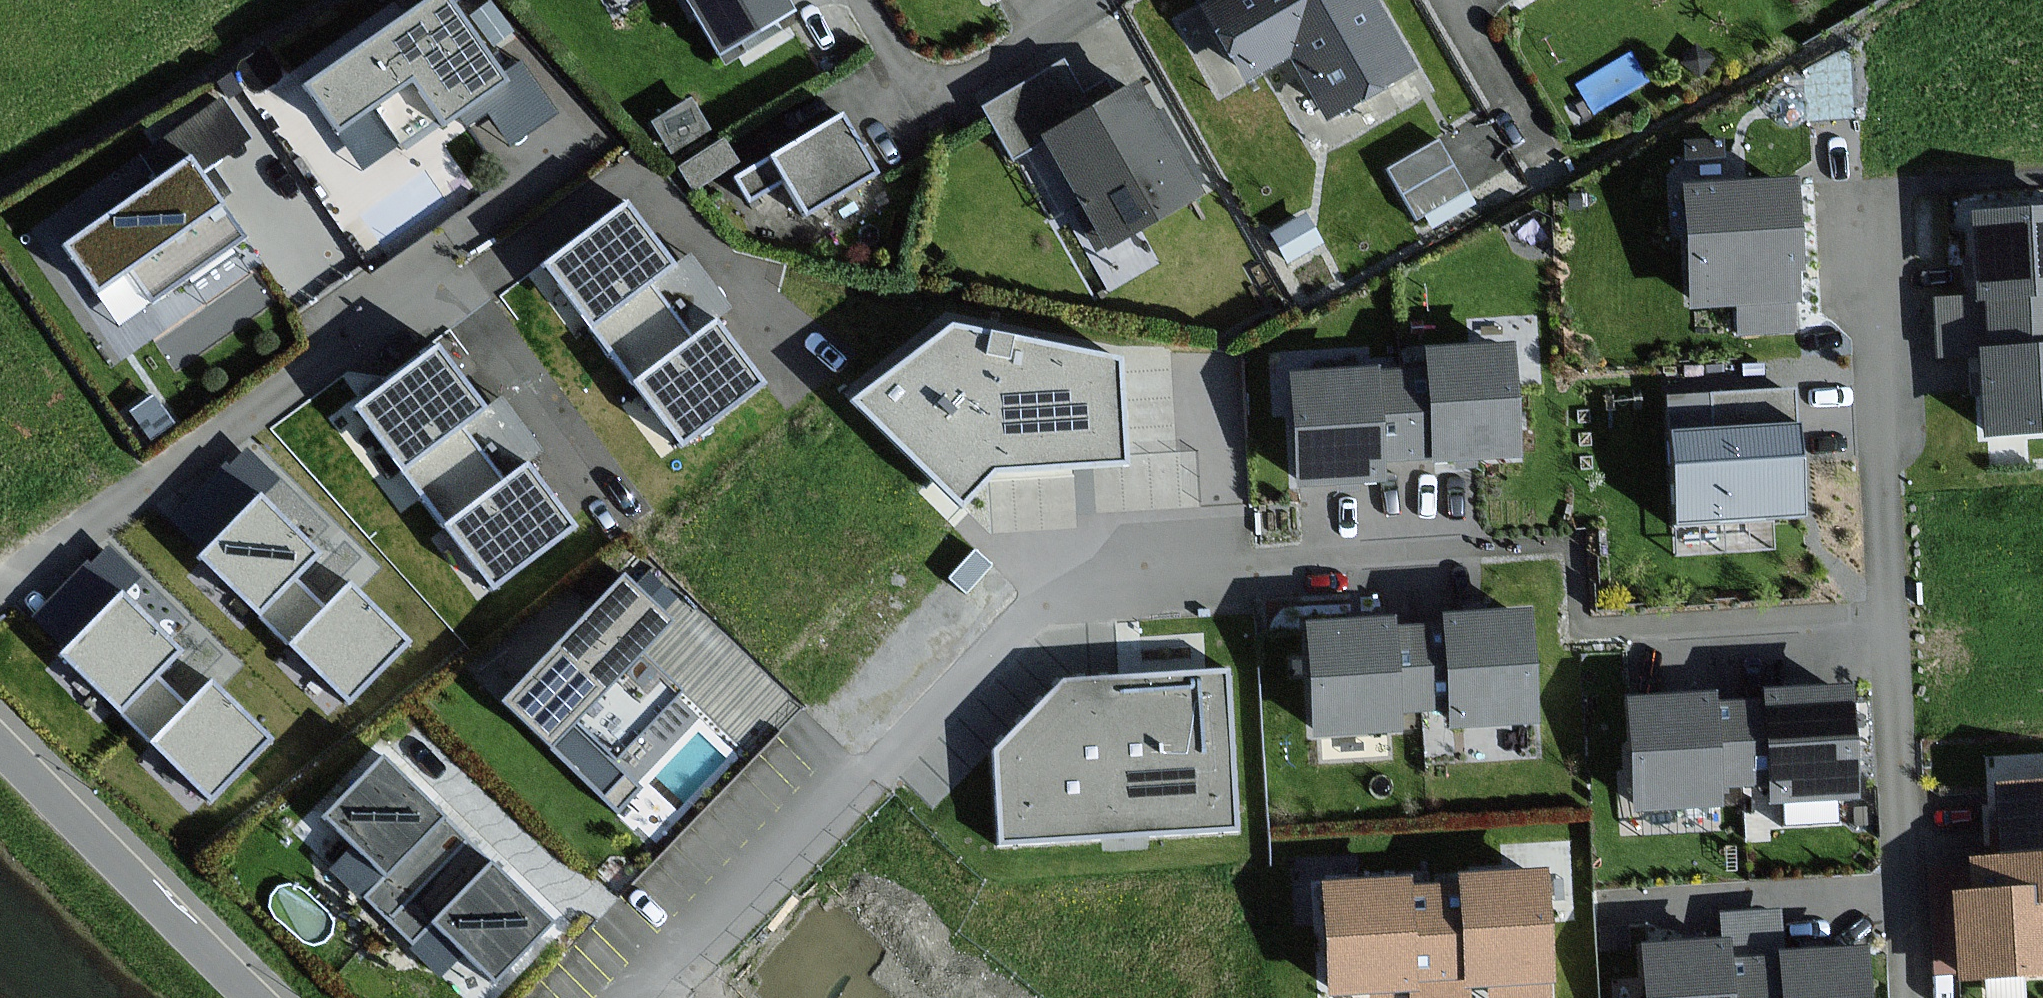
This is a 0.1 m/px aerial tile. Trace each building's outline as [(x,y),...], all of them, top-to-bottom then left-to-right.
[(442,121),(457,110),(467,124),(489,109),(511,140),(551,111),(518,66),(502,78),(445,0),(426,0),(308,85),(339,128),(410,77),(442,121)] [(791,9),(786,0),(692,0),(721,50),(791,9)] [(1209,7),(1249,75),(1295,49),(1331,112),(1411,67),(1372,0),(1221,0),(1209,7)] [(510,31),(490,3),(474,15),(494,43),(510,31)] [(1198,190),(1137,85),(1095,109),(1067,62),(987,108),(1014,155),(1048,135),(1109,241),(1198,190)] [(878,170),(845,114),(737,176),(751,201),(788,179),(807,212),(878,170)] [(1463,190),(1437,144),(1391,170),(1417,217),(1463,190)] [(192,161),(67,244),(97,289),(133,265),(154,296),(243,237),(192,161)] [(1801,262),(1797,183),(1689,189),(1695,305),(1740,303),(1742,332),(1791,329),(1789,299),(1798,298),(1796,262),(1801,262)] [(548,261),(595,323),(647,283),(670,265),(622,204),(548,261)] [(1979,296),(1992,296),(2042,292),(2042,210),(1974,215),(1979,296)] [(1307,216),(1275,232),(1288,258),(1320,242),(1307,216)] [(640,381),(692,341),(647,283),(595,323),(640,381)] [(1992,296),(1996,348),(2042,345),(2042,292),(1992,296)] [(761,383),(715,323),(692,341),(640,381),(686,441),(761,383)] [(957,324),(857,399),(965,501),(996,471),(1123,461),(1118,359),(957,324)] [(1996,348),(1982,349),(1987,434),(2042,430),(2042,345),(1996,348)] [(1508,346),(1429,350),(1430,371),(1435,455),(1435,459),(1515,454),(1508,346)] [(359,407),(405,468),(459,428),(483,410),(437,349),(359,407)] [(1303,482),(1384,477),(1383,458),(1378,375),(1377,370),(1296,374),(1303,482)] [(1435,455),(1430,371),(1378,375),(1383,458),(1435,455)] [(1795,390),(1669,398),(1672,435),(1677,523),(1803,515),(1797,427),(1795,390)] [(448,525),(502,485),(459,428),(405,468),(448,525)] [(573,527),(527,466),(502,485),(448,525),(494,586),(573,527)] [(202,558),(259,614),(295,578),(318,555),(260,499),(202,558)] [(290,644),(326,608),(295,578),(259,614),(290,644)] [(624,578),(505,699),(619,810),(640,789),(612,762),(680,693),(639,654),(670,623),(624,578)] [(408,640),(350,583),(326,608),(290,644),(348,701),(408,640)] [(63,653),(121,711),(156,675),(179,652),(121,595),(63,653)] [(1447,616),(1448,628),(1452,706),(1453,723),(1534,718),(1528,612),(1447,616)] [(1318,733),(1400,728),(1399,709),(1395,631),(1394,620),(1312,624),(1318,733)] [(1452,706),(1448,628),(1395,631),(1399,709),(1452,706)] [(1065,681),(995,752),(1002,842),(1234,828),(1227,671),(1065,681)] [(154,743),(189,707),(156,675),(121,711),(154,743)] [(270,738),(213,683),(189,707),(154,743),(210,798),(270,738)] [(1849,689),(1768,693),(1768,706),(1772,782),(1773,799),(1854,796),(1849,689)] [(1722,802),(1721,784),(1718,708),(1717,694),(1632,698),(1637,806),(1722,802)] [(1768,706),(1718,708),(1721,784),(1772,782),(1768,706)] [(384,759),(328,816),(386,874),(366,895),(390,918),(467,840),(443,816),(384,759)] [(2002,785),(2004,838),(2005,858),(1977,859),(1978,895),(1959,895),(1960,929),(1961,975),(2042,972),(2042,784),(2002,785)] [(493,978),(550,921),(491,863),(467,840),(390,918),(414,942),(434,920),(493,978)] [(1463,875),(1464,886),(1469,974),(1469,984),(1550,979),(1544,871),(1463,875)] [(1416,989),(1415,977),(1411,889),(1410,879),(1326,883),(1332,994),(1416,989)] [(1469,974),(1464,886),(1411,889),(1415,977),(1469,974)] [(1651,997),(1731,997),(1728,961),(1727,941),(1647,947),(1651,997)] [(1781,953),(1781,957),(1784,997),(1869,997),(1866,948),(1781,953)] [(1728,961),(1731,997),(1784,997),(1781,957),(1728,961)]
